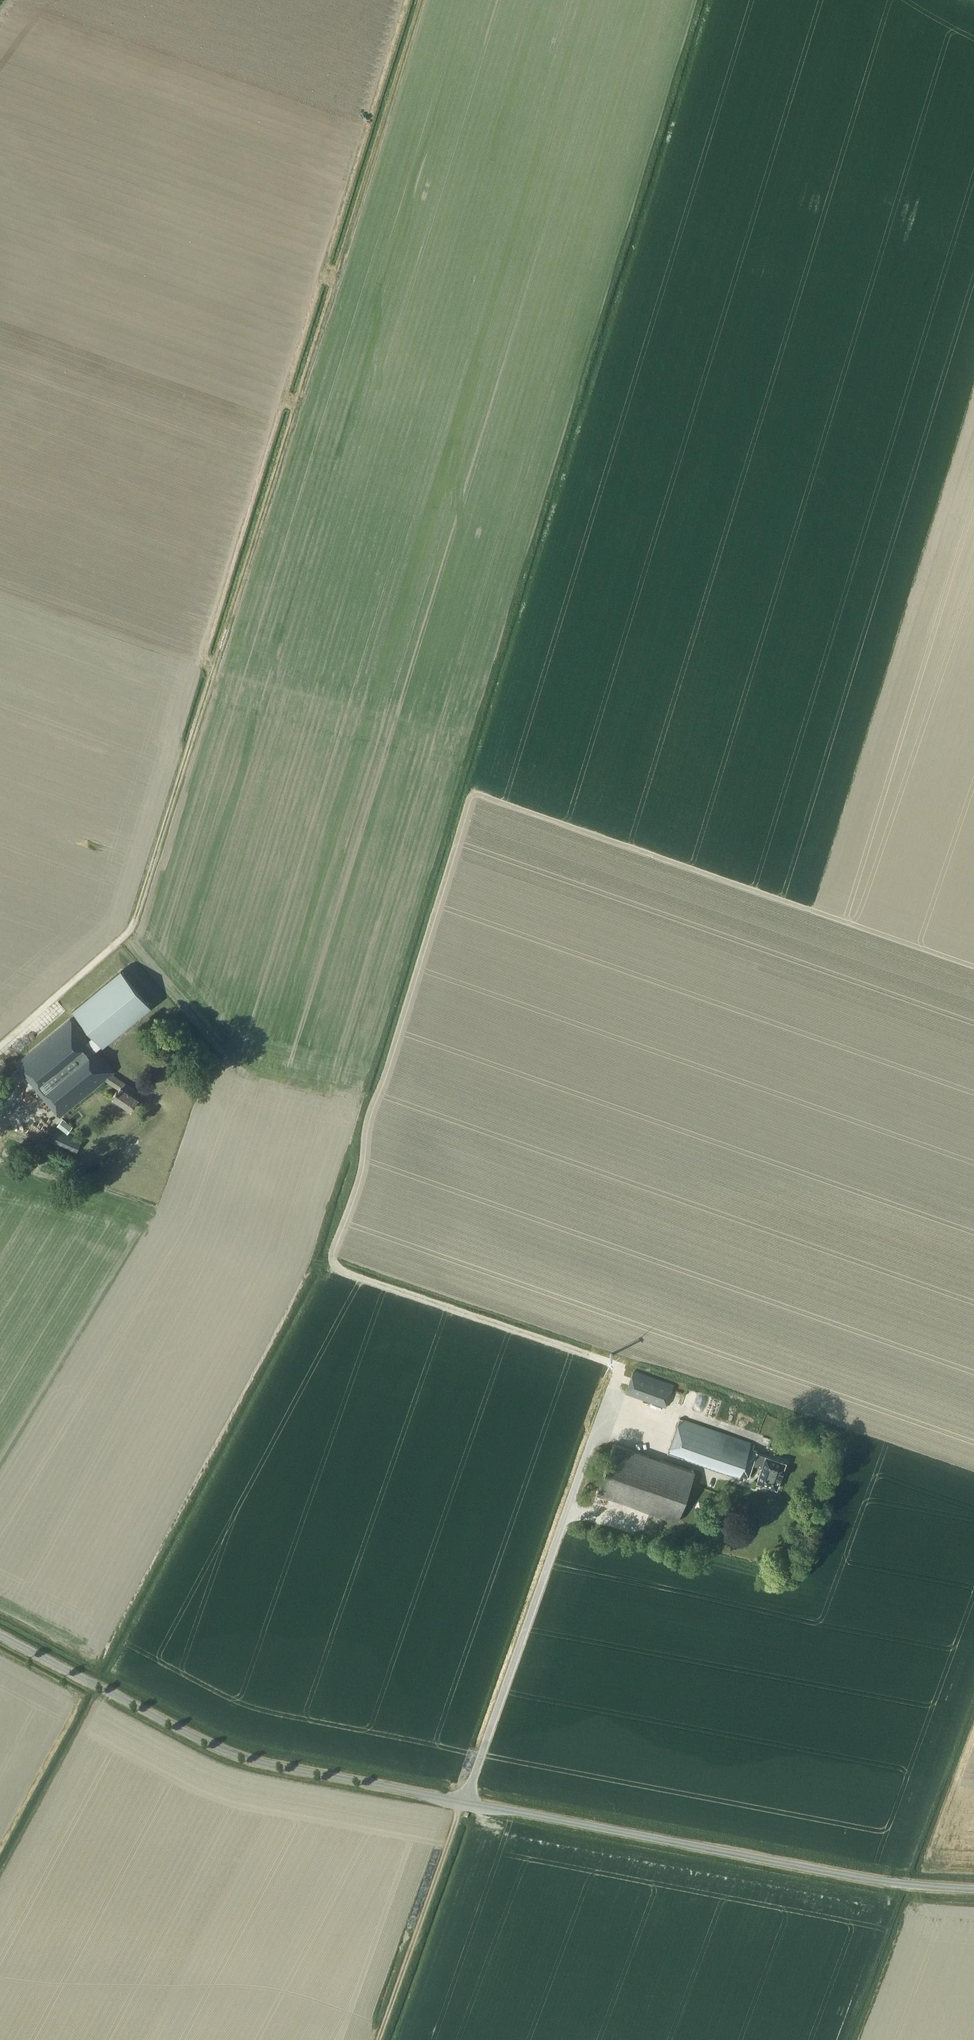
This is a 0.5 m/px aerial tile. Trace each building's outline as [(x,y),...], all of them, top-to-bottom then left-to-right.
[(131,1109),(138,1098),(133,1094),(136,1089),(112,1073),(114,1071),(96,1049),(102,1044),(103,1046),(151,1006),(121,969),(73,1009),(94,1034),(88,1039),(70,1017),(16,1062),(60,1116),(105,1079),(119,1088),(113,1097),(131,1109)] [(73,1126),(63,1118),(57,1125),(67,1133),(73,1126)] [(82,1139),(55,1129),(50,1143),(76,1153),(82,1139)] [(634,1370),(626,1394),(665,1407),(673,1384),(634,1370)] [(668,1454),(738,1477),(742,1479),(743,1475),(747,1476),(748,1475),(749,1476),(753,1464),(761,1466),(756,1481),(776,1488),(785,1461),(755,1451),(756,1448),(753,1447),(754,1443),(680,1418),(668,1454)] [(678,1521),(695,1471),(614,1443),(597,1493),(678,1521)]
